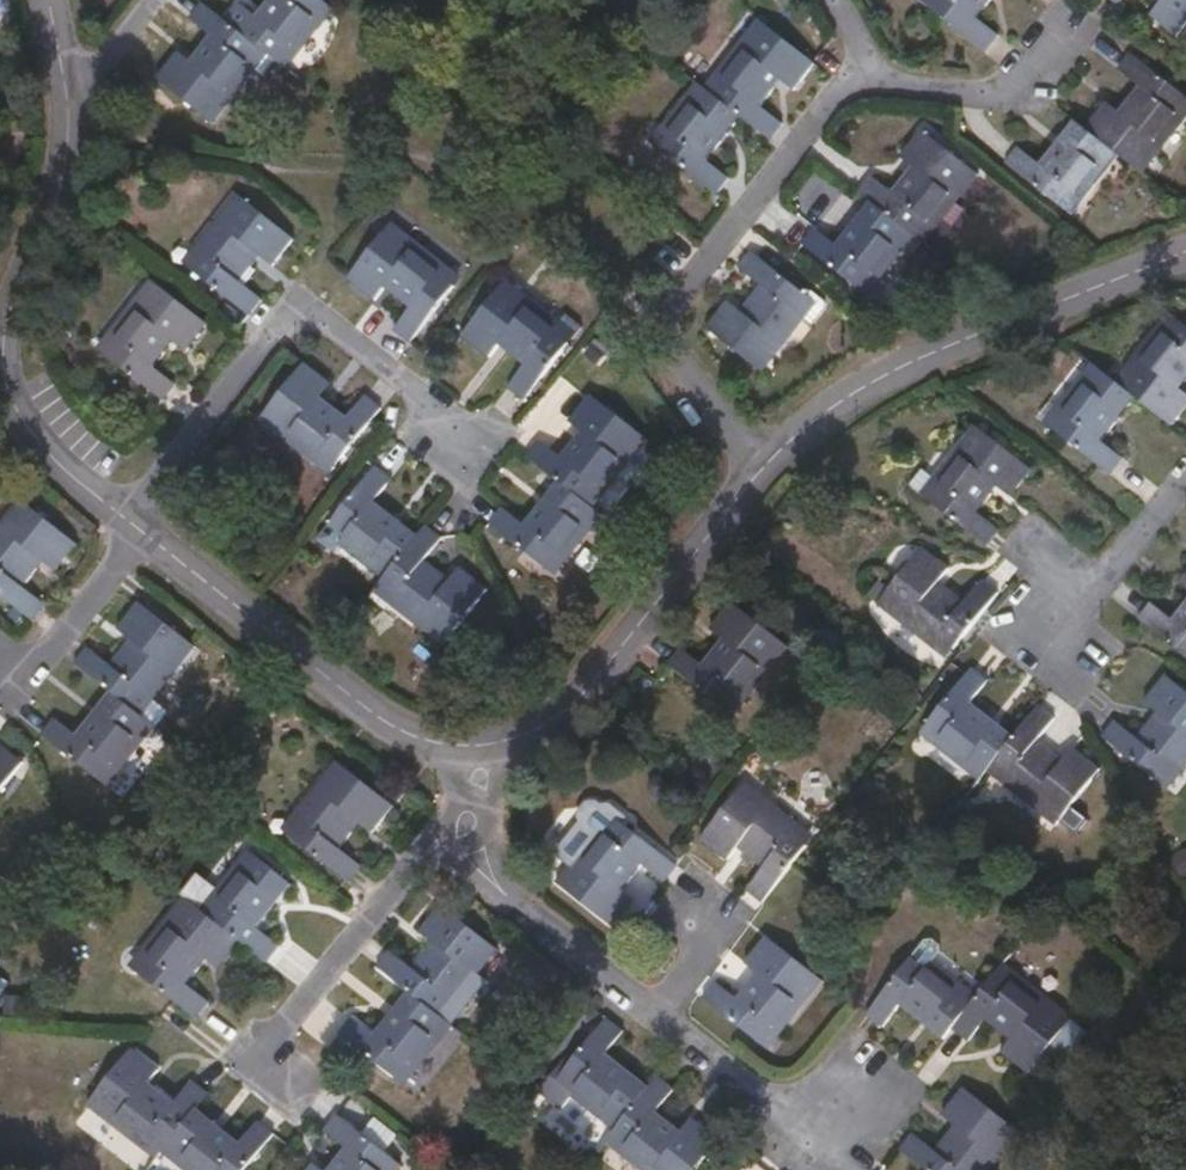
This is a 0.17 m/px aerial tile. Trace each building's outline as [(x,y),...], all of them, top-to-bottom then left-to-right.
[(271,57),(290,71),(336,9),(324,0),(271,0),(258,17),(240,3),(226,21),(245,35),(271,57)] [(989,51),(1000,37),(980,18),(994,0),(920,0),(989,51)] [(1161,2),(1152,15),(1180,36),(1185,29),(1185,0),(1159,0),(1161,2)] [(226,21),(203,4),(191,19),(212,35),(193,62),(180,52),(160,78),(217,124),(271,57),(245,35),(226,21)] [(744,118),(773,141),(785,124),(765,106),(784,81),(796,89),(817,63),(760,19),(705,87),(744,118)] [(1145,173),(1185,121),(1185,94),(1134,52),(1121,69),(1141,86),(1121,110),(1111,102),(1089,129),(1122,156),(1145,173)] [(705,87),(697,82),(651,141),(719,194),(730,178),(709,160),(744,118),(705,87)] [(1122,156),(1089,129),(1076,120),(1043,162),(1021,145),(1009,162),(1076,215),(1122,156)] [(918,236),(927,242),(981,174),(923,129),(902,156),(914,167),(893,191),(873,176),(860,191),(873,201),(918,236)] [(240,195),(186,263),(252,315),(264,298),(244,281),(262,259),(275,268),(297,240),(240,195)] [(870,295),(918,236),(873,201),(839,243),(818,227),(805,243),(870,295)] [(395,332),(412,344),(465,277),(395,223),(351,279),(378,300),(388,289),(412,309),(395,332)] [(707,327),(765,371),(818,303),(752,251),(739,266),(761,285),(742,309),(728,300),(707,327)] [(166,401),(179,385),(158,367),(176,343),(190,353),(210,326),(154,280),(99,349),(166,401)] [(577,334),(508,280),(464,336),(491,358),(500,346),(526,366),(510,387),(526,399),(577,334)] [(1174,426),(1185,411),(1185,389),(1184,388),(1185,386),(1185,323),(1172,312),(1118,381),(1139,399),(1174,426)] [(1118,381),(1093,362),(1047,421),(1112,474),(1125,458),(1105,441),(1139,399),(1118,381)] [(334,474),(384,408),(369,395),(352,417),(326,396),(333,385),(306,364),(263,420),(334,474)] [(543,441),(530,457),(560,482),(596,509),(650,440),(593,395),(572,422),(583,432),(564,458),(543,441)] [(1032,468),(974,424),(923,493),(988,544),(1000,527),(980,511),(999,486),(1012,495),(1032,468)] [(325,532),(383,579),(418,535),(377,501),(392,480),(375,468),(325,532)] [(556,576),(605,517),(596,509),(560,482),(526,525),(504,509),(493,524),(556,576)] [(0,527),(0,594),(36,621),(47,606),(27,589),(46,563),(58,572),(79,545),(20,500),(0,527)] [(442,539),(427,525),(418,535),(383,579),(375,592),(391,604),(444,645),(489,589),(462,568),(453,580),(426,559),(442,539)] [(878,605),(946,658),(999,593),(983,579),(966,599),(941,580),(950,568),(923,547),(878,605)] [(391,604),(375,592),(369,598),(386,610),(391,604)] [(1173,616),(1152,601),(1138,617),(1185,654),(1185,601),(1173,616)] [(88,649),(76,664),(111,692),(144,716),(196,646),(140,603),(119,629),(131,640),(110,666),(88,649)] [(670,663),(737,715),(789,647),(733,603),(712,630),(724,640),(705,665),(682,647),(670,663)] [(922,733),(980,780),(987,772),(1016,734),(974,700),(990,679),(973,667),(922,733)] [(1169,787),(1185,766),(1185,689),(1167,674),(1147,699),(1159,710),(1138,736),(1117,720),(1104,735),(1169,787)] [(110,787),(156,727),(144,716),(111,692),(77,735),(55,718),(42,734),(110,787)] [(1016,734),(987,772),(1058,826),(1102,768),(1075,746),(1066,757),(1042,739),(1057,718),(1040,704),(1016,734)] [(24,763),(0,745),(0,794),(24,763)] [(340,760),(283,831),(351,883),(364,866),(343,850),(362,824),(374,833),(397,804),(340,760)] [(763,902),(790,869),(816,835),(745,781),(702,838),(729,861),(739,849),(763,867),(747,889),(763,902)] [(595,837),(619,809),(612,804),(593,801),(584,805),(583,813),(585,819),(582,827),(595,837)] [(633,821),(619,809),(595,837),(560,882),(616,928),(637,901),(626,891),(645,867),(666,882),(678,865),(630,826),(633,821)] [(243,942),(267,961),(280,945),(259,927),(292,884),(249,850),(202,910),(243,942)] [(202,910),(185,896),(131,967),(198,1018),(211,1002),(188,985),(210,959),(221,968),(243,942),(202,910)] [(390,948),(378,965),(409,990),(437,1012),(445,1019),(498,951),(441,905),(421,932),(432,942),(412,966),(390,948)] [(753,923),(731,950),(743,959),(765,933),(753,923)] [(739,998),(716,980),(705,996),(770,1047),(824,980),(767,936),(746,963),(760,973),(739,998)] [(901,1005),(943,1038),(953,1027),(979,992),(937,959),(940,954),(923,942),(867,1012),(884,1026),(901,1005)] [(1074,1016),(1005,960),(979,992),(953,1027),(969,1040),(986,1019),(1011,1039),(1002,1051),(1030,1073),(1074,1016)] [(409,1086),(456,1027),(445,1019),(437,1012),(409,990),(374,1035),(353,1018),(342,1032),(409,1086)] [(6,992),(5,1012),(23,1013),(25,993),(6,992)] [(330,1046),(350,1014),(325,999),(305,1030),(330,1046)] [(614,1130),(650,1085),(608,1052),(625,1031),(608,1018),(556,1084),(614,1130)] [(89,1105),(158,1160),(164,1154),(199,1109),(210,1094),(192,1083),(177,1101),(152,1082),(159,1071),(134,1050),(89,1105)] [(605,1142),(641,1169),(695,1169),(720,1138),(693,1118),(683,1130),(659,1111),(677,1088),(659,1073),(650,1085),(614,1130),(605,1142)] [(927,1169),(990,1169),(1020,1130),(964,1087),(943,1113),(955,1123),(936,1147),(915,1132),(901,1148),(927,1169)] [(164,1154),(185,1169),(246,1169),(274,1134),(257,1121),(241,1142),(199,1109),(164,1154)] [(400,1162),(339,1115),(326,1130),(348,1147),(331,1169),(394,1169),(400,1162)]
